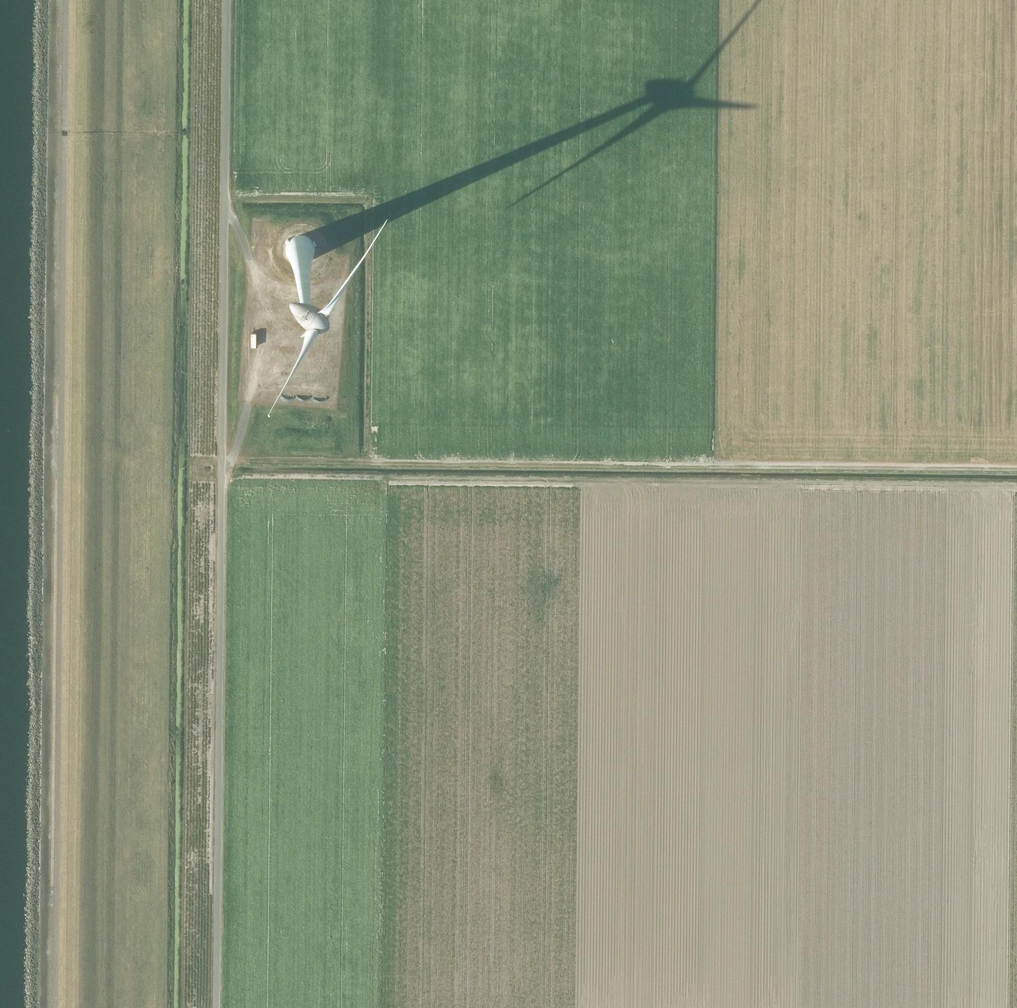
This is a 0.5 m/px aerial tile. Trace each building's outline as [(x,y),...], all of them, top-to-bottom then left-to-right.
[(285,244),(284,248),(284,253),(285,257),(288,261),(292,264),(296,266),(301,266),(306,265),(310,263),(313,260),(315,255),(316,251),(316,246),(315,242),(312,238),(308,235),(304,233),(299,233),(294,234),(290,236),(287,240),(285,244)]
